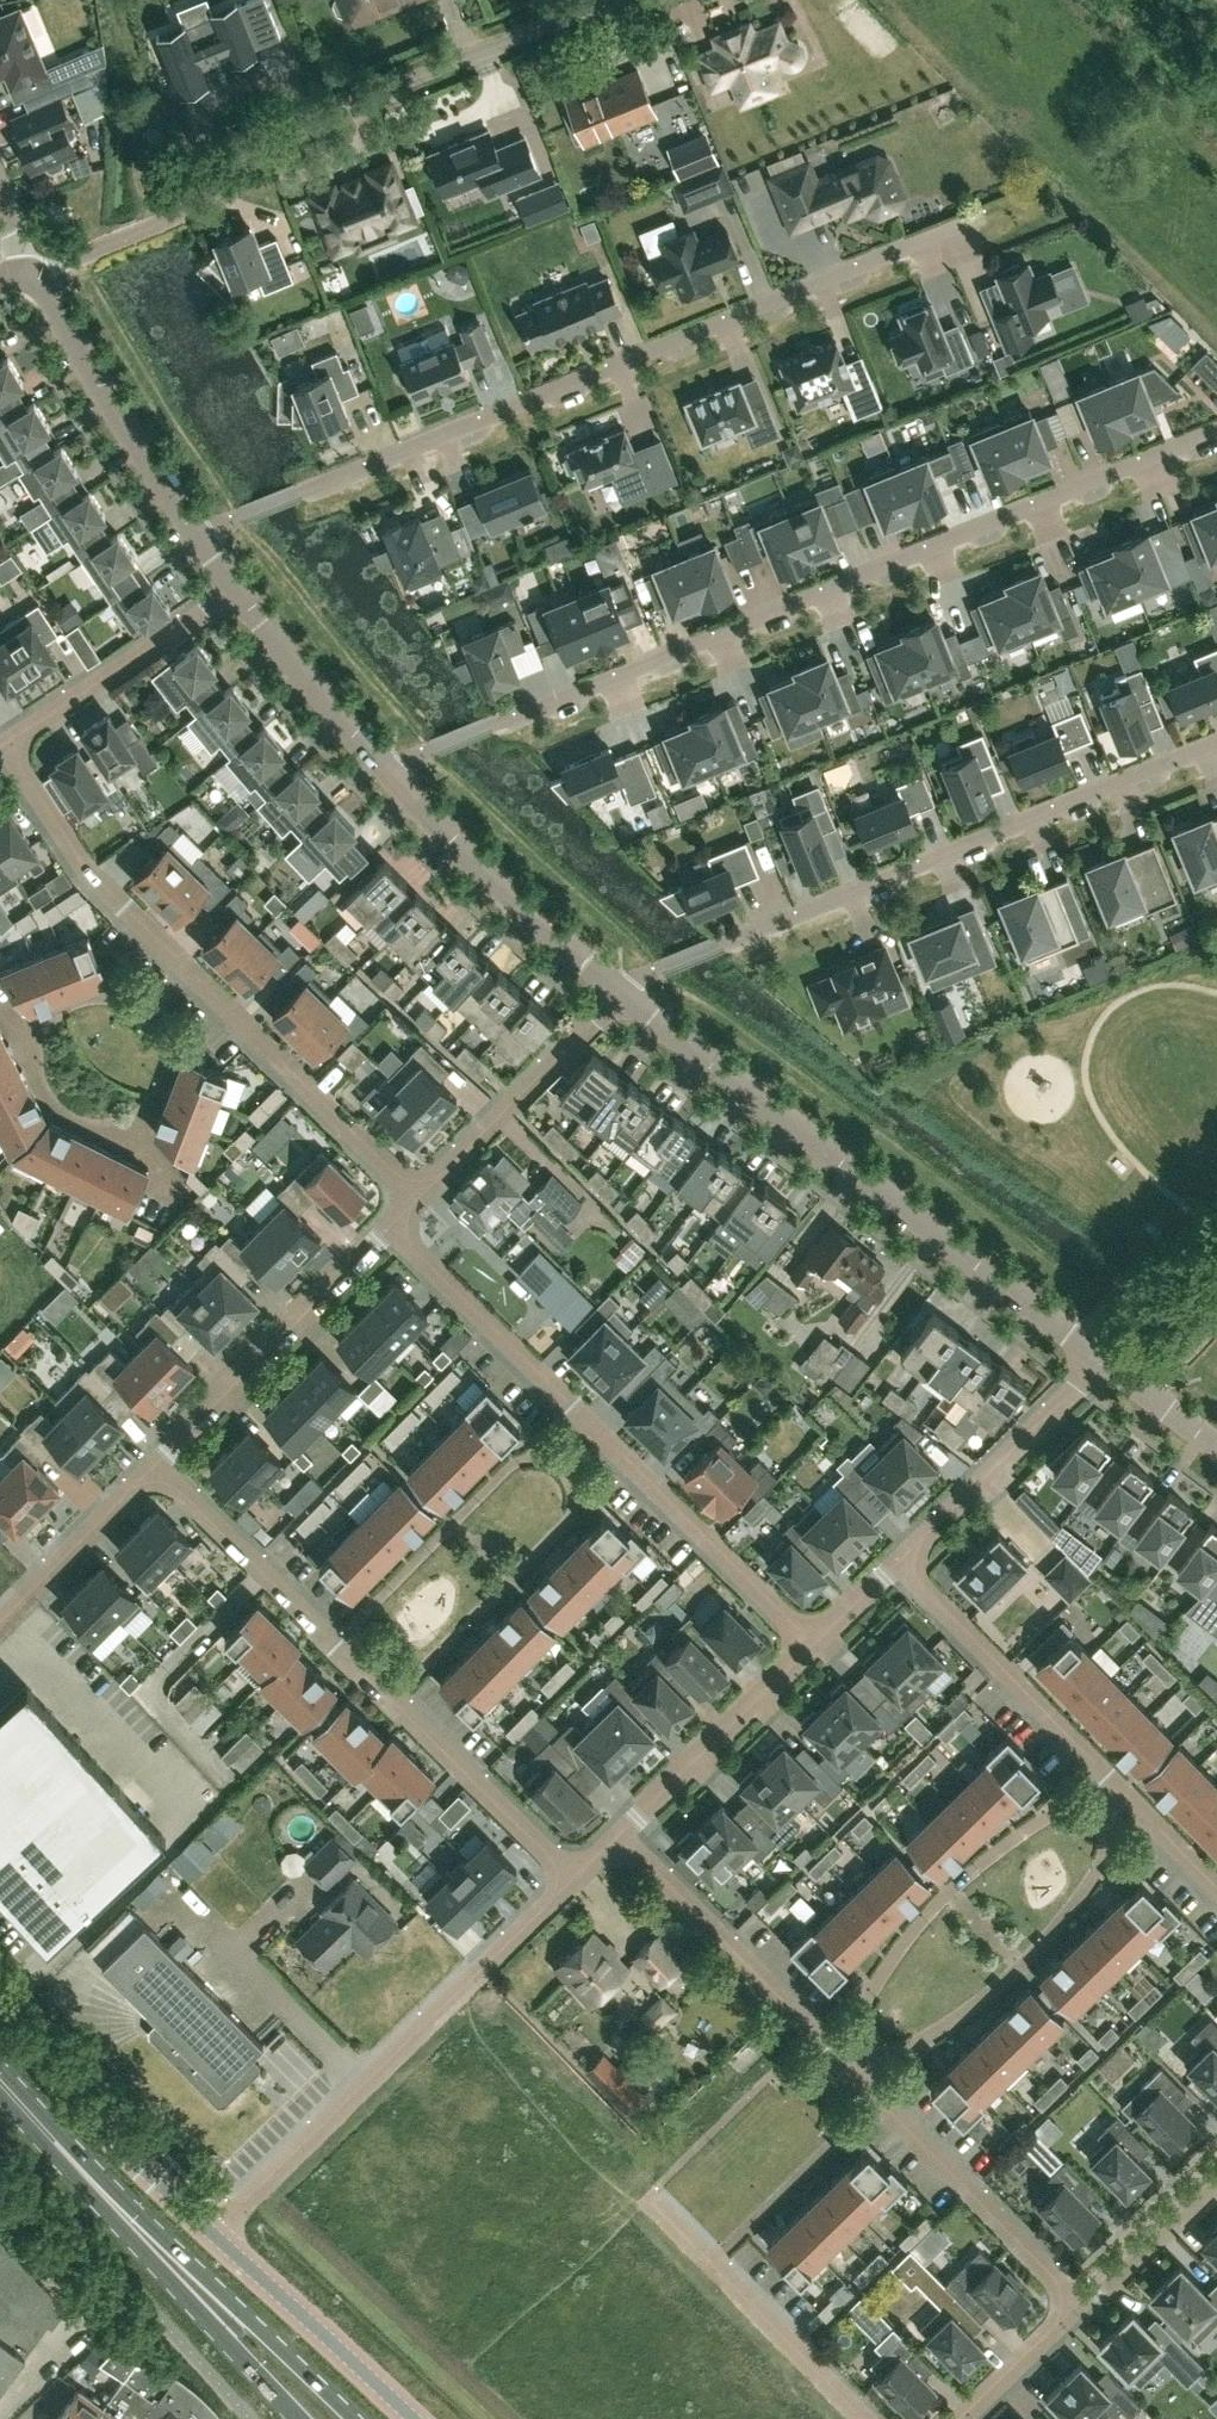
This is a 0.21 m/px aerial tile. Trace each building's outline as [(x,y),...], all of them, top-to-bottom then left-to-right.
[(156,34),(170,68),(170,67),(180,91),(206,81),(207,83),(210,82),(203,65),(227,55),(231,65),(234,64),(233,62),(255,53),(256,55),(258,54),(254,44),(277,35),(278,38),(280,37),(265,0),(247,0),(238,4),(237,2),(235,3),(236,5),(213,14),(213,13),(210,14),(211,15),(186,25),(186,24),(183,25),(184,26),(160,36),(159,33),(156,34)] [(334,3),(338,13),(343,15),(346,14),(350,23),(409,0),(335,0),(334,3)] [(4,73),(11,89),(46,75),(19,9),(0,17),(0,75),(4,73)] [(774,88),(771,80),(764,65),(778,59),(780,62),(786,65),(790,65),(792,65),(796,64),(797,63),(800,59),(800,58),(801,53),(801,52),(799,48),(798,47),(795,44),(789,41),(785,43),(777,23),(752,34),(748,24),(736,29),(715,37),(719,47),(700,55),(713,86),(732,78),(741,102),(774,88)] [(103,43),(80,53),(87,69),(106,61),(103,43)] [(576,141),(582,139),(584,143),(656,114),(637,69),(592,87),(595,93),(587,96),(586,91),(585,91),(566,99),(568,104),(562,107),(576,141)] [(11,116),(19,134),(15,135),(31,171),(46,164),(48,168),(52,170),(61,166),(63,162),(61,158),(75,151),(69,138),(73,136),(75,131),(72,124),(60,97),(73,91),(67,78),(47,87),(53,100),(31,110),(30,107),(11,116)] [(489,194),(506,187),(539,173),(524,137),(496,149),(488,130),(467,139),(466,138),(456,143),(428,154),(445,194),(482,179),(489,194)] [(872,157),(867,159),(815,180),(808,162),(771,178),(792,229),(844,207),(847,215),(866,208),(867,210),(878,215),(905,204),(888,160),(876,156),(872,158),(872,157)] [(371,178),(360,182),(336,192),(333,185),(311,194),(334,252),(357,243),(353,235),(389,220),(392,229),(414,220),(390,162),(368,171),(371,178)] [(675,183),(685,208),(731,189),(722,164),(675,183)] [(541,216),(531,192),(518,197),(528,222),(541,216)] [(592,244),(606,241),(603,224),(589,227),(592,244)] [(216,240),(220,249),(207,261),(223,277),(230,274),(234,285),(257,275),(264,291),(293,279),(276,237),(257,244),(250,227),(216,240)] [(649,258),(661,287),(676,280),(682,295),(714,282),(709,271),(738,259),(725,228),(696,240),(692,230),(661,243),(664,252),(649,258)] [(1011,309),(991,317),(1004,348),(1035,336),(1029,322),(1049,314),(1045,304),(1059,298),(1063,308),(1086,299),(1072,265),(1050,274),(1049,271),(1034,278),(1028,263),(1020,267),(1018,263),(1004,268),(1005,273),(997,276),(999,280),(1011,309)] [(537,305),(518,313),(522,323),(532,346),(551,338),(553,343),(602,322),(600,318),(620,310),(606,277),(587,285),(585,281),(536,301),(537,305)] [(973,361),(960,329),(944,336),(931,303),(923,307),(921,302),(906,308),(908,313),(900,316),(906,330),(891,336),(901,363),(916,357),(920,366),(940,358),(946,372),(973,361)] [(1169,313),(1149,321),(1175,346),(1189,332),(1169,313)] [(445,327),(397,347),(404,362),(401,363),(403,367),(400,371),(399,375),(401,379),(405,382),(409,383),(415,398),(468,377),(463,363),(474,359),(476,363),(494,356),(479,321),(461,328),(467,341),(456,346),(454,341),(452,342),(445,327)] [(978,333),(983,354),(995,351),(990,330),(978,333)] [(815,350),(805,354),(801,355),(801,356),(782,364),(782,363),(780,364),(781,366),(797,405),(798,407),(800,406),(799,405),(842,388),(854,417),(883,405),(870,375),(853,382),(837,343),(836,341),(835,342),(815,350)] [(299,396),(292,399),(292,422),(310,422),(313,430),(346,416),(339,399),(359,391),(348,365),(343,367),(336,350),(311,360),(318,376),(295,386),(299,396)] [(1192,364),(1216,388),(1216,387),(1216,361),(1206,350),(1192,364)] [(34,401),(34,400),(27,405),(16,385),(23,381),(9,357),(0,362),(0,422),(34,401)] [(1181,392),(1154,365),(1108,383),(1127,429),(1149,421),(1147,417),(1154,414),(1150,404),(1181,392)] [(753,419),(761,439),(778,432),(764,397),(747,404),(739,384),(740,383),(739,381),(736,382),(737,383),(689,402),(689,401),(687,402),(688,405),(690,409),(686,410),(692,426),(696,424),(702,438),(701,439),(702,441),(705,440),(704,439),(753,419)] [(1108,383),(1069,399),(1055,405),(1067,433),(1081,427),(1079,423),(1089,419),(1098,441),(1127,429),(1108,383)] [(61,445),(54,449),(42,430),(50,426),(34,401),(0,422),(0,454),(6,463),(15,457),(23,469),(18,472),(19,473),(61,445)] [(1029,410),(1000,421),(1021,472),(1043,464),(1041,460),(1048,457),(1044,447),(1058,442),(1046,414),(1033,419),(1029,410)] [(1000,421),(966,435),(974,453),(979,451),(992,484),(1021,472),(1000,421)] [(584,485),(612,474),(630,466),(641,493),(675,478),(659,439),(640,448),(640,449),(634,452),(625,430),(624,428),(622,428),(623,429),(606,436),(606,434),(586,442),(587,444),(570,450),(568,451),(569,453),(569,452),(570,454),(565,456),(571,472),(576,470),(582,484),(582,486),(584,485)] [(947,443),(949,448),(961,476),(974,470),(961,437),(947,443)] [(46,517),(47,518),(89,489),(82,494),(70,474),(77,470),(61,445),(19,473),(34,497),(39,494),(51,514),(46,517)] [(895,464),(894,465),(915,516),(944,504),(932,474),(942,470),(947,482),(961,476),(949,448),(897,470),(895,464)] [(867,481),(854,486),(868,519),(881,514),(885,524),(892,521),(894,525),(915,516),(894,465),(866,476),(867,481)] [(547,507),(531,467),(474,490),(477,497),(462,503),(476,536),(524,516),(525,517),(535,513),(535,512),(547,507)] [(68,538),(81,558),(118,533),(118,532),(111,537),(98,518),(105,513),(89,489),(47,518),(63,541),(68,538)] [(817,496),(788,508),(809,559),(831,550),(830,547),(837,544),(833,534),(846,528),(835,501),(821,506),(817,496)] [(1195,515),(1182,520),(1198,560),(1212,554),(1214,561),(1216,560),(1216,499),(1193,509),(1195,515)] [(781,571),(809,559),(788,508),(751,523),(749,519),(734,525),(738,535),(749,563),(763,557),(758,545),(769,541),(781,571)] [(427,537),(420,520),(418,515),(401,522),(400,520),(385,526),(393,545),(372,553),(383,568),(399,561),(406,578),(410,587),(442,574),(438,565),(462,555),(451,528),(427,537)] [(81,558),(111,602),(141,581),(128,561),(135,556),(118,533),(81,558)] [(1146,533),(1117,545),(1136,591),(1164,579),(1167,586),(1181,580),(1169,551),(1156,557),(1146,533)] [(736,568),(749,563),(738,535),(724,540),(736,568)] [(685,556),(703,602),(732,590),(714,545),(685,556)] [(1136,591),(1117,545),(1089,557),(1091,562),(1078,568),(1089,597),(1103,591),(1108,602),(1136,591)] [(682,611),(703,602),(685,556),(656,568),(658,572),(645,578),(656,606),(669,600),(673,610),(680,607),(682,611)] [(608,583),(577,595),(598,646),(612,640),(611,638),(628,631),(619,609),(636,602),(623,571),(606,578),(608,583)] [(1048,595),(1045,588),(1038,572),(1010,584),(1031,636),(1058,625),(1063,637),(1079,631),(1062,589),(1048,595)] [(146,588),(141,581),(111,602),(135,635),(159,618),(157,615),(170,607),(153,582),(146,588)] [(981,595),(984,601),(970,607),(985,644),(999,638),(1003,648),(1031,636),(1010,584),(981,595)] [(598,646),(577,595),(547,608),(545,603),(527,610),(540,641),(557,634),(566,656),(596,644),(597,646),(598,646)] [(42,637),(55,628),(38,603),(1,628),(32,675),(37,671),(39,675),(54,665),(51,662),(56,658),(42,637)] [(453,664),(465,679),(479,673),(487,691),(502,685),(501,683),(518,676),(509,654),(526,647),(515,619),(466,639),(472,656),(453,664)] [(934,619),(906,631),(927,684),(955,672),(957,678),(972,672),(958,637),(944,643),(934,619)] [(76,649),(89,640),(78,623),(65,632),(76,649)] [(32,675),(1,628),(0,628),(0,680),(7,691),(12,688),(14,691),(28,682),(26,678),(32,675)] [(877,643),(878,645),(879,649),(866,654),(885,701),(900,695),(897,688),(924,678),(926,684),(927,684),(906,631),(877,643)] [(94,664),(106,657),(94,639),(83,646),(94,664)] [(196,715),(231,686),(231,685),(224,691),(209,672),(216,667),(198,643),(186,653),(184,650),(151,676),(177,709),(186,702),(196,715)] [(1193,656),(1200,673),(1170,685),(1171,688),(1158,694),(1166,714),(1179,708),(1182,714),(1216,700),(1216,646),(1193,656)] [(827,658),(798,670),(820,723),(862,705),(850,676),(836,682),(827,658)] [(1152,696),(1141,667),(1114,678),(1118,687),(1100,694),(1121,745),(1150,733),(1137,702),(1152,696)] [(819,723),(820,723),(798,670),(769,682),(772,688),(758,693),(770,722),(784,717),(788,728),(816,716),(819,723)] [(231,686),(196,715),(230,756),(225,760),(226,761),(264,727),(258,732),(242,714),(249,708),(231,686)] [(723,706),(694,718),(715,770),(758,753),(746,724),(732,729),(723,706)] [(1080,708),(1073,711),(1051,720),(1056,732),(1036,740),(1032,731),(1013,739),(1017,748),(1011,750),(1023,779),(1068,761),(1063,749),(1093,737),(1080,708)] [(127,743),(115,725),(108,714),(82,731),(95,752),(109,772),(112,777),(136,760),(144,772),(157,763),(139,735),(127,743)] [(715,770),(694,718),(665,729),(668,735),(654,741),(666,770),(680,764),(684,775),(712,764),(715,771),(715,770)] [(498,720),(449,754),(454,762),(461,771),(510,736),(504,728),(498,720)] [(264,727),(226,761),(250,789),(255,785),(265,797),(256,805),(257,806),(299,768),(299,767),(292,773),(277,755),(283,749),(264,727)] [(991,797),(990,793),(979,767),(994,760),(982,732),(956,742),(960,752),(942,759),(962,809),(991,797)] [(98,778),(109,772),(95,752),(85,759),(77,747),(59,759),(61,761),(52,767),(80,810),(107,792),(98,778)] [(551,781),(566,799),(620,777),(630,802),(656,791),(639,748),(614,759),(609,747),(565,765),(568,774),(551,781)] [(299,768),(257,806),(282,833),(291,826),(301,838),(297,842),(298,842),(335,808),(335,807),(328,813),(312,795),(319,789),(299,768)] [(909,812),(934,802),(922,773),(896,783),(900,795),(857,813),(869,842),(914,824),(909,812)] [(804,874),(833,862),(820,831),(835,825),(818,783),(792,794),(797,808),(780,815),(804,874)] [(196,848),(219,830),(198,804),(176,821),(196,848)] [(335,808),(298,842),(318,863),(322,859),(339,878),(366,853),(349,834),(355,829),(335,808)] [(18,880),(19,879),(13,869),(26,860),(34,872),(44,865),(9,813),(7,815),(5,811),(0,815),(0,852),(18,880)] [(756,815),(742,820),(750,838),(763,833),(756,815)] [(1192,825),(1176,831),(1198,884),(1216,876),(1216,819),(1210,822),(1209,818),(1192,825)] [(134,879),(154,899),(192,861),(172,841),(181,832),(170,822),(165,825),(145,845),(156,856),(134,879)] [(713,872),(659,894),(677,911),(691,905),(695,913),(739,895),(735,884),(759,874),(746,840),(706,855),(713,872)] [(1122,854),(1121,854),(1090,867),(1109,914),(1139,902),(1143,912),(1177,898),(1155,844),(1124,857),(1122,854)] [(18,880),(0,852),(0,892),(18,880)] [(192,861),(154,899),(175,920),(198,897),(209,908),(230,885),(200,855),(193,862),(192,861)] [(240,882),(253,869),(239,855),(226,868),(240,882)] [(367,920),(406,882),(385,861),(373,872),(370,868),(357,881),(361,885),(346,899),(367,920)] [(36,906),(54,894),(46,882),(28,894),(36,906)] [(406,882),(367,920),(367,921),(371,918),(390,937),(426,902),(416,892),(413,896),(403,886),(406,882)] [(1035,889),(1018,896),(1003,902),(1026,959),(1078,938),(1057,884),(1037,893),(1035,889)] [(84,887),(63,904),(72,914),(92,898),(84,887)] [(309,922),(334,896),(324,887),(300,913),(309,922)] [(203,947),(224,968),(261,929),(261,928),(257,932),(237,913),(248,902),(236,891),(214,914),(225,924),(203,947)] [(64,913),(56,901),(43,910),(51,922),(64,913)] [(435,911),(426,902),(390,937),(411,958),(446,922),(443,925),(432,915),(435,911)] [(29,910),(15,919),(23,931),(37,922),(29,910)] [(959,915),(929,928),(910,935),(925,972),(957,959),(961,970),(994,957),(976,911),(960,917),(959,915)] [(432,978),(467,941),(457,932),(454,936),(443,926),(447,923),(446,922),(411,958),(432,978)] [(278,976),(300,954),(288,942),(282,949),(261,929),(224,968),(244,988),(267,965),(278,976)] [(335,952),(346,942),(335,931),(324,941),(335,952)] [(88,936),(63,946),(80,989),(105,979),(88,936)] [(476,950),(467,941),(432,978),(453,998),(488,961),(487,961),(484,964),(473,954),(476,950)] [(346,942),(335,952),(346,963),(356,953),(346,942)] [(56,999),(80,989),(63,946),(39,956),(56,999)] [(899,987),(900,986),(884,946),(851,960),(852,962),(833,970),(835,974),(810,984),(821,1011),(831,1007),(836,1005),(845,1027),(885,1011),(877,994),(898,985),(899,987)] [(56,999),(39,956),(0,972),(0,974),(20,998),(25,996),(31,1009),(56,999)] [(306,959),(284,982),(295,993),(272,1015),(293,1036),(331,997),(310,977),(317,970),(306,959)] [(453,998),(476,1017),(509,980),(499,971),(496,974),(485,965),(488,961),(453,998)] [(371,977),(382,988),(392,977),(381,966),(371,977)] [(403,987),(392,977),(382,988),(393,998),(403,987)] [(519,988),(509,980),(476,1017),(496,1035),(493,1039),(494,1040),(530,998),(526,1001),(516,992),(519,988)] [(336,1033),(347,1044),(352,1038),(369,1022),(358,1011),(347,1021),(327,1002),(331,998),(331,997),(293,1036),(314,1056),(336,1033)] [(530,998),(494,1040),(516,1059),(530,1043),(534,1047),(546,1033),(542,1030),(552,1018),(530,998)] [(415,1019),(426,1029),(436,1018),(425,1008),(415,1019)] [(447,1028),(436,1018),(426,1029),(437,1039),(447,1028)] [(367,1052),(352,1038),(347,1044),(337,1054),(351,1068),(367,1052)] [(411,1053),(390,1075),(435,1120),(443,1112),(445,1115),(456,1104),(454,1101),(457,1098),(433,1075),(444,1064),(421,1042),(410,1053),(411,1053)] [(18,1066),(6,1043),(0,1046),(0,1076),(18,1066)] [(469,1068),(479,1056),(465,1044),(455,1056),(469,1068)] [(584,1116),(617,1072),(593,1054),(584,1067),(579,1064),(569,1078),(573,1081),(560,1098),(584,1116)] [(490,1066),(479,1056),(469,1068),(481,1078),(490,1066)] [(184,1057),(175,1082),(218,1099),(227,1074),(184,1057)] [(30,1090),(18,1066),(0,1076),(0,1106),(30,1090)] [(617,1072),(584,1116),(587,1112),(609,1129),(640,1089),(629,1081),(626,1085),(615,1076),(617,1072)] [(378,1107),(388,1116),(399,1127),(396,1130),(408,1141),(411,1138),(414,1141),(417,1138),(420,1141),(431,1130),(428,1127),(435,1120),(390,1075),(377,1087),(388,1097),(378,1107)] [(208,1123),(218,1099),(175,1082),(165,1107),(208,1123)] [(640,1089),(609,1129),(632,1146),(662,1106),(661,1106),(658,1109),(647,1101),(650,1097),(640,1089)] [(10,1150),(33,1127),(30,1122),(43,1115),(30,1090),(0,1106),(0,1132),(10,1150)] [(258,1123),(269,1112),(259,1102),(248,1113),(258,1123)] [(662,1106),(632,1146),(654,1163),(685,1123),(674,1115),(671,1119),(660,1111),(663,1107),(662,1106)] [(193,1164),(208,1123),(165,1107),(155,1132),(169,1137),(167,1143),(193,1164)] [(54,1175),(74,1134),(50,1121),(43,1134),(38,1132),(15,1155),(54,1175)] [(553,1123),(543,1133),(557,1148),(568,1138),(553,1123)] [(685,1123),(654,1163),(677,1181),(707,1141),(707,1140),(704,1144),(692,1135),(695,1132),(685,1123)] [(234,1138),(244,1148),(255,1137),(245,1127),(234,1138)] [(98,1146),(74,1134),(54,1175),(78,1187),(98,1146)] [(578,1149),(568,1138),(557,1148),(568,1159),(578,1149)] [(707,1141),(677,1181),(700,1198),(730,1158),(719,1150),(717,1153),(705,1145),(708,1141),(707,1141)] [(78,1187),(102,1199),(122,1158),(98,1146),(78,1187)] [(354,1177),(342,1166),(340,1169),(321,1150),(298,1173),(297,1173),(287,1184),(306,1203),(317,1193),(340,1216),(343,1213),(346,1215),(357,1204),(354,1202),(364,1192),(351,1180),(354,1177)] [(520,1222),(542,1199),(563,1220),(581,1202),(552,1174),(528,1198),(521,1190),(530,1181),(503,1155),(494,1164),(488,1158),(472,1175),(505,1208),(520,1222)] [(102,1199),(126,1211),(147,1170),(122,1158),(102,1199)] [(700,1198),(722,1215),(753,1175),(752,1174),(749,1178),(738,1170),(741,1166),(730,1158),(700,1198)] [(190,1168),(186,1178),(201,1192),(208,1185),(190,1168)] [(586,1178),(597,1189),(608,1179),(597,1168),(586,1178)] [(505,1208),(472,1175),(455,1193),(458,1196),(449,1205),(479,1234),(488,1225),(488,1226),(505,1208)] [(745,1232),(775,1192),(765,1184),(762,1188),(751,1179),(754,1176),(753,1175),(722,1215),(745,1232)] [(618,1190),(608,1179),(597,1189),(608,1200),(618,1190)] [(306,1203),(287,1184),(276,1194),(280,1198),(259,1220),(263,1224),(298,1259),(306,1251),(308,1254),(319,1243),(317,1240),(319,1237),(296,1214),(306,1203)] [(786,1200),(775,1192),(745,1232),(769,1250),(796,1214),(783,1204),(786,1200)] [(70,1203),(69,1221),(88,1223),(89,1205),(70,1203)] [(19,1206),(12,1220),(30,1237),(40,1216),(19,1206)] [(557,1219),(544,1207),(532,1220),(545,1232),(557,1219)] [(637,1209),(626,1219),(637,1230),(648,1220),(637,1209)] [(658,1231),(648,1220),(637,1230),(648,1241),(658,1231)] [(215,1240),(243,1268),(253,1257),(277,1280),(280,1277),(282,1280),(293,1269),(291,1266),(298,1259),(263,1224),(242,1245),(230,1233),(219,1244),(216,1240),(215,1240)] [(843,1233),(833,1225),(818,1245),(815,1243),(791,1275),(802,1284),(819,1262),(833,1273),(835,1272),(840,1265),(856,1244),(856,1243),(854,1241),(853,1237),(847,1232),(843,1233)] [(640,1237),(626,1246),(638,1263),(652,1253),(640,1237)] [(243,1268),(215,1240),(205,1251),(205,1252),(197,1260),(206,1269),(193,1282),(235,1323),(242,1316),(245,1318),(256,1307),(253,1304),(256,1302),(232,1278),(243,1268)] [(152,1262),(161,1253),(151,1242),(141,1252),(152,1262)] [(883,1265),(856,1244),(840,1265),(835,1272),(854,1286),(854,1285),(862,1291),(855,1301),(853,1299),(838,1318),(854,1330),(868,1311),(866,1310),(874,1300),(875,1301),(885,1289),(873,1279),(883,1265)] [(534,1286),(555,1266),(539,1250),(519,1271),(534,1286)] [(677,1250),(666,1260),(677,1271),(687,1261),(677,1250)] [(52,1253),(44,1262),(70,1288),(79,1279),(52,1253)] [(758,1309),(766,1301),(771,1294),(789,1307),(797,1296),(767,1273),(744,1295),(758,1309)] [(127,1275),(111,1290),(126,1306),(142,1291),(127,1275)] [(693,1298),(703,1288),(691,1275),(680,1285),(693,1298)] [(235,1323),(193,1282),(172,1303),(170,1302),(160,1313),(179,1332),(190,1322),(213,1345),(216,1342),(219,1344),(230,1333),(227,1331),(235,1323)] [(375,1301),(408,1333),(427,1314),(394,1282),(375,1301)] [(559,1306),(575,1321),(592,1303),(577,1288),(559,1306)] [(714,1299),(703,1288),(693,1298),(703,1309),(715,1321),(726,1310),(714,1299)] [(585,1369),(588,1372),(632,1328),(614,1309),(620,1303),(609,1292),(590,1311),(600,1321),(585,1337),(569,1353),(572,1356),(569,1359),(582,1372),(585,1369)] [(357,1320),(390,1352),(408,1333),(375,1301),(357,1320)] [(694,1301),(678,1317),(689,1327),(704,1312),(694,1301)] [(136,1353),(171,1387),(178,1380),(181,1383),(192,1371),(189,1369),(192,1366),(169,1343),(179,1332),(160,1313),(156,1309),(145,1320),(146,1321),(136,1331),(147,1341),(136,1353)] [(923,1374),(957,1330),(933,1312),(923,1325),(919,1322),(908,1336),(913,1339),(900,1356),(923,1374)] [(390,1352),(357,1320),(338,1339),(370,1371),(390,1352)] [(31,1326),(12,1343),(23,1356),(42,1339),(31,1326)] [(632,1328),(588,1372),(592,1376),(589,1379),(602,1392),(605,1389),(608,1391),(615,1384),(634,1365),(644,1376),(666,1354),(655,1342),(643,1355),(625,1337),(633,1328),(632,1328)] [(949,1387),(979,1347),(969,1339),(966,1343),(954,1334),(957,1331),(957,1330),(923,1374),(924,1374),(927,1371),(949,1387)] [(845,1364),(855,1351),(841,1341),(838,1345),(824,1334),(800,1366),(814,1377),(822,1366),(835,1376),(845,1364)] [(1002,1364),(1001,1364),(998,1368),(987,1359),(990,1355),(979,1347),(949,1387),(971,1404),(968,1408),(969,1408),(1002,1364)] [(432,1358),(441,1367),(451,1356),(443,1348),(432,1358)] [(171,1387),(136,1353),(125,1364),(110,1349),(100,1359),(99,1359),(89,1370),(86,1367),(109,1390),(119,1379),(150,1409),(152,1406),(155,1409),(166,1398),(163,1395),(171,1387)] [(850,1387),(869,1362),(855,1351),(845,1364),(835,1376),(850,1387)] [(677,1365),(666,1354),(644,1376),(654,1386),(636,1404),(625,1416),(632,1422),(629,1425),(641,1437),(685,1392),(667,1375),(677,1365)] [(302,1375),(335,1407),(354,1388),(321,1356),(302,1375)] [(1002,1364),(969,1408),(992,1426),(1005,1409),(1009,1413),(1020,1398),(1015,1395),(1025,1382),(1002,1364)] [(423,1385),(433,1375),(424,1366),(414,1377),(423,1385)] [(65,1410),(100,1445),(108,1438),(110,1440),(121,1429),(119,1426),(122,1423),(98,1400),(109,1390),(86,1367),(75,1378),(76,1379),(55,1400),(65,1410)] [(438,1380),(447,1389),(460,1375),(452,1367),(438,1380)] [(284,1394),(317,1426),(335,1407),(302,1375),(284,1394)] [(375,1375),(366,1384),(377,1394),(385,1385),(375,1375)] [(438,1380),(425,1394),(434,1402),(447,1389),(438,1380)] [(368,1402),(377,1394),(366,1384),(358,1392),(368,1402)] [(465,1407),(502,1443),(519,1425),(499,1406),(503,1402),(486,1386),(465,1407)] [(909,1418),(918,1407),(891,1386),(882,1398),(909,1418)] [(688,1429),(698,1439),(718,1418),(724,1412),(713,1401),(704,1411),(685,1392),(641,1437),(654,1450),(657,1447),(664,1454),(688,1429)] [(317,1426),(284,1394),(265,1413),(298,1445),(317,1426)] [(481,1463),(502,1443),(465,1407),(465,1408),(468,1411),(449,1431),(481,1463)] [(398,1421),(407,1430),(420,1416),(411,1408),(398,1421)] [(93,1453),(100,1445),(65,1410),(53,1423),(41,1410),(32,1419),(31,1419),(20,1430),(22,1431),(45,1454),(56,1444),(79,1467),(82,1464),(85,1466),(96,1455),(93,1453)] [(879,1447),(916,1485),(923,1479),(926,1482),(939,1469),(913,1442),(925,1431),(902,1414),(893,1422),(899,1428),(879,1447)] [(958,1446),(967,1435),(942,1416),(933,1428),(958,1446)] [(689,1485),(700,1496),(737,1458),(727,1448),(737,1438),(718,1418),(698,1439),(708,1449),(684,1474),(692,1481),(689,1485)] [(394,1443),(407,1430),(398,1421),(385,1434),(394,1443)] [(1062,1449),(1049,1462),(1056,1468),(1053,1472),(1076,1490),(1109,1446),(1086,1428),(1067,1453),(1062,1449)] [(248,1430),(229,1449),(266,1485),(285,1466),(248,1430)] [(45,1454),(22,1431),(2,1453),(13,1464),(2,1475),(37,1510),(45,1502),(47,1505),(58,1494),(56,1491),(58,1488),(35,1465),(45,1454)] [(429,1451),(461,1484),(481,1463),(449,1431),(429,1451)] [(350,1459),(360,1449),(352,1440),(342,1450),(350,1459)] [(843,1471),(863,1491),(873,1481),(899,1508),(913,1495),(910,1491),(916,1485),(879,1447),(879,1448),(883,1452),(872,1463),(862,1452),(843,1471)] [(266,1485),(229,1449),(210,1468),(247,1505),(266,1485)] [(302,1449),(293,1458),(308,1472),(304,1468),(312,1459),(302,1449)] [(408,1472),(413,1477),(440,1505),(461,1484),(429,1451),(408,1472)] [(349,1471),(358,1479),(371,1466),(363,1457),(349,1471)] [(737,1458),(700,1496),(712,1507),(715,1504),(723,1512),(747,1487),(757,1498),(777,1477),(758,1458),(748,1468),(737,1458)] [(1114,1480),(1102,1471),(1077,1504),(1095,1519),(1102,1510),(1118,1522),(1152,1478),(1129,1461),(1114,1480)] [(345,1492),(358,1479),(349,1471),(336,1484),(345,1492)] [(823,1510),(855,1544),(862,1538),(865,1541),(879,1528),(853,1501),(863,1491),(843,1471),(832,1481),(842,1491),(823,1510)] [(2,1475),(0,1473),(0,1516),(16,1532),(19,1529),(22,1531),(32,1520),(30,1517),(37,1510),(2,1475)] [(400,1480),(380,1501),(413,1533),(433,1512),(400,1480)] [(1155,1511),(1143,1502),(1117,1536),(1136,1551),(1143,1541),(1159,1553),(1192,1509),(1169,1491),(1155,1511)] [(753,1523),(764,1512),(774,1502),(763,1492),(757,1498),(743,1512),(753,1523)] [(309,1512),(318,1520),(331,1507),(322,1498),(309,1512)] [(1041,1500),(1033,1511),(1052,1536),(1061,1524),(1041,1500)] [(380,1501),(360,1521),(392,1554),(413,1533),(380,1501)] [(256,1532),(265,1518),(250,1508),(240,1521),(256,1532)] [(157,1509),(138,1528),(175,1564),(194,1545),(157,1509)] [(849,1550),(855,1544),(823,1510),(803,1530),(793,1520),(782,1530),(787,1535),(802,1551),(812,1540),(838,1567),(852,1554),(849,1550)] [(309,1512),(296,1525),(305,1533),(318,1520),(309,1512)] [(607,1512),(590,1530),(626,1566),(647,1545),(631,1529),(627,1532),(607,1512)] [(372,1574),(392,1554),(360,1521),(339,1541),(372,1574)] [(1185,1534),(1166,1558),(1200,1584),(1216,1562),(1216,1528),(1211,1523),(1196,1542),(1185,1534)] [(156,1583),(175,1564),(138,1528),(119,1547),(140,1568),(132,1576),(148,1592),(156,1583)] [(626,1567),(626,1566),(590,1530),(570,1550),(603,1583),(622,1563),(626,1567)] [(1011,1583),(1029,1566),(1026,1563),(1026,1562),(1024,1561),(1000,1537),(1001,1536),(999,1534),(997,1536),(997,1537),(984,1550),(983,1550),(973,1560),(959,1574),(957,1575),(959,1577),(962,1580),(958,1584),(973,1599),(977,1595),(983,1601),(984,1603),(986,1601),(1008,1580),(1011,1583)] [(825,1574),(802,1551),(787,1535),(765,1557),(791,1584),(788,1587),(803,1602),(817,1588),(814,1585),(825,1574)] [(352,1595),(372,1574),(339,1541),(319,1562),(352,1595)] [(583,1603),(603,1583),(570,1550),(550,1571),(583,1603)] [(1092,1579),(1066,1553),(1044,1574),(1070,1601),(1092,1579)] [(83,1583),(120,1620),(121,1619),(116,1615),(135,1596),(102,1564),(83,1583)] [(583,1603),(550,1571),(529,1592),(562,1624),(583,1603)] [(661,1574),(648,1587),(656,1595),(670,1582),(661,1574)] [(664,1588),(656,1596),(666,1606),(674,1598),(684,1588),(674,1578),(664,1588)] [(92,1648),(120,1620),(83,1583),(64,1603),(84,1623),(75,1632),(92,1648)] [(1210,1584),(1184,1610),(1216,1635),(1216,1589),(1210,1584)] [(217,1586),(207,1596),(216,1605),(226,1595),(217,1586)] [(656,1595),(648,1587),(635,1600),(643,1609),(656,1595)] [(501,1620),(534,1653),(554,1632),(521,1599),(501,1620)] [(245,1657),(278,1624),(257,1603),(224,1636),(245,1657)] [(724,1603),(701,1626),(709,1634),(736,1661),(745,1652),(748,1655),(766,1638),(749,1621),(745,1625),(724,1603)] [(1148,1603),(1140,1615),(1165,1632),(1173,1621),(1148,1603)] [(611,1631),(624,1617),(615,1609),(602,1622),(611,1631)] [(678,1669),(677,1669),(698,1691),(707,1682),(712,1687),(727,1673),(699,1645),(709,1634),(690,1614),(670,1633),(680,1643),(666,1657),(678,1669)] [(188,1615),(180,1624),(189,1632),(197,1624),(188,1615)] [(1127,1617),(1118,1626),(1132,1639),(1140,1631),(1127,1617)] [(1059,1642),(1036,1665),(1056,1686),(1090,1654),(1069,1633),(1073,1630),(1062,1619),(1049,1632),(1059,1642)] [(534,1653),(501,1620),(481,1641),(514,1673),(534,1653)] [(887,1645),(925,1684),(946,1664),(904,1621),(892,1633),(895,1637),(887,1645)] [(589,1636),(598,1644),(611,1631),(602,1622),(589,1636)] [(189,1632),(180,1624),(171,1633),(180,1641),(189,1632)] [(261,1682),(298,1644),(278,1624),(245,1657),(265,1676),(260,1681),(261,1682)] [(514,1673),(481,1641),(460,1661),(493,1693),(514,1673)] [(281,1702),(314,1669),(294,1650),(299,1644),(298,1644),(261,1682),(281,1702)] [(925,1684),(887,1645),(879,1653),(876,1649),(863,1661),(891,1689),(880,1700),(900,1720),(919,1701),(909,1691),(920,1680),(924,1684),(925,1684)] [(666,1657),(658,1649),(647,1659),(653,1665),(630,1688),(644,1702),(668,1727),(678,1718),(681,1721),(695,1708),(667,1679),(677,1669),(678,1669),(666,1657)] [(1167,1684),(1176,1676),(1150,1649),(1141,1657),(1167,1684)] [(1056,1686),(1076,1707),(1110,1674),(1090,1654),(1056,1686)] [(562,1680),(575,1667),(566,1659),(553,1672),(562,1680)] [(440,1682),(472,1713),(473,1715),(493,1693),(460,1661),(440,1682)] [(302,1723),(307,1717),(320,1704),(335,1690),(314,1669),(281,1702),(302,1723)] [(131,1670),(122,1679),(133,1689),(141,1680),(131,1670)] [(540,1685),(549,1694),(562,1680),(553,1672),(540,1685)] [(644,1702),(630,1688),(616,1673),(603,1686),(613,1696),(593,1716),(632,1756),(640,1747),(644,1751),(654,1741),(650,1737),(652,1736),(654,1735),(652,1733),(652,1734),(641,1722),(633,1714),(644,1702)] [(1076,1707),(1096,1727),(1130,1695),(1110,1674),(1076,1707)] [(900,1720),(880,1700),(870,1710),(842,1682),(830,1694),(833,1697),(825,1705),(863,1744),(883,1724),(889,1730),(900,1720)] [(0,1710),(0,1869),(60,1935),(166,1838),(27,1685),(0,1710)] [(207,1687),(182,1713),(189,1722),(216,1695),(207,1687)] [(959,1689),(944,1704),(954,1714),(955,1713),(963,1706),(969,1699),(959,1689)] [(1181,1698),(1195,1712),(1203,1704),(1190,1690),(1181,1698)] [(1096,1727),(1116,1748),(1150,1715),(1130,1695),(1096,1727)] [(345,1700),(331,1715),(313,1733),(334,1754),(366,1721),(345,1700)] [(527,1726),(540,1713),(532,1705),(518,1718),(527,1726)] [(863,1744),(825,1705),(817,1713),(814,1710),(801,1722),(829,1750),(818,1760),(842,1784),(838,1780),(849,1770),(843,1764),(863,1744)] [(963,1706),(950,1719),(959,1728),(972,1714),(964,1706),(963,1706)] [(1116,1748),(1137,1769),(1170,1736),(1150,1715),(1116,1748)] [(576,1765),(578,1768),(590,1756),(609,1776),(610,1777),(611,1776),(613,1774),(616,1778),(626,1768),(623,1764),(632,1756),(593,1716),(580,1729),(572,1721),(552,1741),(576,1765)] [(518,1718),(505,1731),(514,1740),(527,1726),(518,1718)] [(950,1719),(937,1732),(942,1737),(945,1741),(959,1728),(950,1719)] [(334,1754),(354,1774),(392,1736),(391,1735),(386,1740),(366,1721),(334,1754)] [(228,1764),(254,1737),(246,1729),(220,1755),(228,1764)] [(1020,1754),(1023,1751),(1007,1735),(986,1755),(1021,1792),(1039,1774),(1020,1754)] [(360,1769),(380,1789),(412,1756),(392,1736),(354,1774),(355,1774),(360,1769)] [(540,1768),(526,1782),(535,1791),(532,1794),(544,1806),(547,1803),(565,1821),(573,1813),(578,1818),(593,1804),(565,1776),(576,1765),(552,1741),(550,1739),(531,1758),(540,1768)] [(764,1765),(801,1804),(813,1793),(823,1803),(842,1784),(818,1760),(808,1770),(781,1742),(769,1754),(772,1757),(764,1765)] [(1198,1765),(1177,1744),(1144,1776),(1165,1797),(1198,1765)] [(914,1764),(923,1773),(936,1759),(928,1751),(914,1764)] [(988,1759),(969,1779),(1001,1812),(1021,1792),(986,1755),(985,1756),(988,1759)] [(412,1756),(380,1789),(401,1810),(433,1777),(412,1756)] [(307,1782),(315,1773),(302,1759),(293,1768),(307,1782)] [(914,1764),(901,1777),(909,1786),(923,1773),(914,1764)] [(801,1804),(764,1765),(755,1773),(752,1770),(740,1782),(767,1810),(757,1820),(780,1844),(799,1825),(786,1812),(797,1801),(801,1805),(801,1804)] [(1165,1797),(1185,1818),(1216,1786),(1216,1784),(1198,1765),(1165,1797)] [(948,1799),(980,1832),(1001,1812),(969,1779),(959,1769),(938,1789),(948,1799)] [(315,1773),(307,1782),(319,1795),(328,1786),(315,1773)] [(1205,1838),(1216,1826),(1216,1786),(1185,1818),(1205,1838)] [(871,1807),(879,1815),(893,1802),(885,1793),(871,1807)] [(948,1799),(928,1819),(960,1852),(980,1832),(948,1799)] [(204,1834),(222,1852),(251,1823),(233,1805),(204,1834)] [(341,1828),(349,1819),(336,1806),(328,1814),(341,1828)] [(780,1844),(757,1820),(746,1830),(722,1806),(702,1825),(740,1864),(736,1860),(747,1849),(757,1859),(776,1841),(780,1844)] [(859,1835),(872,1822),(864,1813),(850,1827),(859,1835)] [(447,1824),(437,1815),(437,1814),(430,1821),(441,1831),(447,1824)] [(416,1824),(409,1817),(399,1827),(406,1834),(416,1824)] [(349,1819),(341,1828),(354,1841),(362,1833),(349,1819)] [(960,1852),(928,1819),(906,1839),(939,1872),(960,1852)] [(678,1842),(719,1885),(740,1864),(702,1825),(694,1834),(690,1830),(678,1842)] [(1205,1838),(1216,1851),(1216,1826),(1205,1838)] [(399,1827),(389,1837),(389,1838),(396,1844),(406,1834),(399,1827)] [(327,1885),(354,1858),(333,1836),(306,1863),(327,1885)] [(487,1838),(467,1858),(496,1888),(516,1868),(487,1838)] [(195,1841),(147,1898),(156,1906),(204,1849),(195,1841)] [(843,1851),(834,1842),(821,1856),(829,1864),(843,1851)] [(907,1903),(928,1883),(896,1850),(875,1870),(907,1903)] [(821,1856),(807,1869),(816,1877),(829,1864),(821,1856)] [(441,1871),(476,1907),(496,1888),(467,1858),(448,1876),(442,1870),(441,1871)] [(907,1903),(875,1870),(854,1890),(887,1923),(907,1903)] [(457,1927),(476,1907),(441,1871),(421,1891),(457,1927)] [(363,1952),(396,1921),(354,1878),(322,1910),(325,1913),(298,1940),(324,1967),(351,1940),(363,1952)] [(789,1878),(775,1891),(783,1899),(797,1886),(793,1882),(789,1878)] [(1163,1901),(1158,1896),(1141,1879),(1123,1896),(1161,1935),(1182,1914),(1166,1897),(1163,1901)] [(755,1909),(770,1894),(760,1884),(745,1899),(755,1909)] [(887,1923),(854,1890),(834,1910),(866,1943),(887,1923)] [(762,1903),(762,1904),(770,1912),(783,1899),(775,1891),(770,1896),(762,1903)] [(1161,1935),(1123,1896),(1103,1916),(1137,1951),(1157,1932),(1160,1935),(1161,1935)] [(866,1943),(834,1910),(814,1930),(811,1926),(810,1927),(846,1963),(866,1943)] [(1137,1951),(1103,1916),(1083,1936),(1117,1971),(1137,1951)] [(251,2054),(263,2043),(144,1922),(102,1964),(156,2020),(148,2028),(148,2035),(217,2105),(223,2105),(248,2081),(259,2070),(259,2063),(251,2054)] [(809,1961),(811,1963),(828,1981),(846,1963),(810,1927),(789,1948),(805,1964),(809,1961)] [(620,1960),(592,1930),(554,1966),(583,1996),(620,1960)] [(682,1964),(655,1936),(634,1956),(661,1984),(682,1964)] [(1117,1971),(1083,1936),(1062,1956),(1096,1991),(1117,1971)] [(1200,1947),(1186,1961),(1194,1969),(1208,1956),(1200,1947)] [(1096,1991),(1062,1956),(1041,1977),(1075,2012),(1096,1991)] [(1181,1982),(1194,1969),(1186,1961),(1173,1974),(1181,1982)] [(1149,2004),(1162,1991),(1154,1982),(1140,1995),(1149,2004)] [(1031,1987),(1010,2008),(1042,2041),(1063,2020),(1031,1987)] [(1135,2017),(1149,2004),(1140,1995),(1127,2008),(1135,2017)] [(1042,2041),(1010,2008),(989,2028),(1021,2061),(1042,2041)] [(1210,2017),(1190,2036),(1200,2046),(1184,2062),(1199,2076),(1195,2080),(1207,2093),(1211,2089),(1216,2095),(1216,2024),(1210,2017)] [(1111,2024),(1097,2037),(1105,2046),(1119,2033),(1111,2024)] [(1001,2081),(1021,2061),(989,2028),(969,2048),(1001,2081)] [(1098,2053),(1090,2044),(1076,2058),(1085,2066),(1098,2053)] [(1119,2047),(1112,2055),(1124,2067),(1132,2060),(1119,2047)] [(969,2048),(948,2068),(984,2104),(981,2100),(1001,2081),(969,2048)] [(585,2070),(600,2084),(617,2068),(603,2053),(585,2070)] [(1193,2123),(1181,2111),(1173,2102),(1185,2091),(1161,2066),(1141,2086),(1151,2096),(1135,2112),(1146,2122),(1142,2126),(1154,2139),(1158,2135),(1169,2146),(1180,2135),(1183,2138),(1194,2127),(1191,2124),(1193,2123)] [(963,2125),(984,2104),(948,2068),(930,2085),(950,2105),(946,2108),(963,2125)] [(1060,2074),(1047,2087),(1055,2095),(1068,2082),(1060,2074)] [(626,2111),(643,2094),(629,2080),(612,2097),(626,2111)] [(1042,2108),(1055,2095),(1047,2087),(1033,2100),(1042,2108)] [(1062,2129),(1048,2114),(1034,2128),(1047,2143),(1062,2129)] [(1129,2150),(1141,2139),(1117,2115),(1097,2134),(1104,2140),(1088,2156),(1102,2170),(1098,2174),(1111,2187),(1115,2183),(1125,2194),(1136,2183),(1139,2186),(1150,2175),(1147,2172),(1149,2171),(1129,2150)] [(1019,2140),(1032,2127),(1024,2119),(1011,2132),(1019,2140)] [(1006,2154),(1019,2140),(1011,2132),(997,2145),(1006,2154)] [(887,2167),(867,2147),(850,2164),(885,2200),(906,2180),(890,2163),(887,2167)] [(365,2153),(355,2163),(361,2170),(372,2160),(365,2153)] [(1077,2196),(1088,2185),(1064,2161),(1045,2180),(1051,2186),(1035,2202),(1050,2216),(1046,2220),(1058,2233),(1062,2229),(1073,2240),(1084,2229),(1087,2232),(1098,2221),(1095,2218),(1097,2217),(1077,2196)] [(829,2184),(861,2217),(881,2198),(885,2201),(885,2200),(850,2164),(829,2184)] [(380,2169),(370,2179),(376,2186),(387,2176),(380,2169)] [(387,2176),(376,2186),(383,2193),(394,2183),(387,2176)] [(829,2184),(809,2204),(841,2237),(861,2217),(829,2184)] [(400,2189),(389,2199),(396,2206),(407,2196),(400,2189)] [(407,2196),(396,2206),(403,2213),(414,2203),(407,2196)] [(841,2237),(809,2204),(788,2224),(821,2257),(841,2237)] [(420,2210),(409,2220),(416,2227),(427,2217),(420,2210)] [(921,2237),(934,2223),(926,2215),(912,2228),(921,2237)] [(427,2217),(416,2227),(423,2234),(434,2224),(427,2217)] [(821,2257),(788,2224),(767,2245),(800,2278),(821,2257)] [(1213,2230),(1213,2235),(1204,2243),(1216,2257),(1216,2226),(1213,2230)] [(899,2241),(902,2245),(907,2250),(921,2237),(912,2228),(899,2241)] [(440,2230),(429,2240),(436,2247),(447,2237),(440,2230)] [(447,2237),(436,2247),(443,2254),(454,2244),(447,2237)] [(58,2306),(0,2241),(0,2383),(58,2306)] [(874,2272),(888,2259),(879,2250),(866,2263),(874,2272)] [(460,2251),(449,2261),(456,2268),(467,2258),(460,2251)] [(467,2258),(456,2268),(463,2275),(474,2265),(467,2258)] [(945,2283),(958,2297),(973,2312),(984,2301),(1004,2321),(1006,2319),(1008,2322),(1020,2312),(1017,2308),(1027,2298),(1017,2287),(1021,2283),(1008,2270),(1004,2274),(990,2259),(980,2269),(971,2269),(965,2263),(945,2283)] [(874,2272),(866,2263),(853,2277),(861,2285),(874,2272)] [(1212,2299),(1182,2268),(1180,2266),(1178,2268),(1153,2293),(1150,2295),(1153,2297),(1185,2329),(1184,2329),(1187,2332),(1189,2329),(1188,2329),(1201,2317),(1203,2319),(1211,2311),(1216,2316),(1216,2294),(1212,2299)] [(480,2272),(470,2282),(477,2289),(487,2279),(480,2272)] [(859,2316),(871,2304),(862,2294),(849,2307),(859,2316)] [(831,2297),(818,2311),(826,2319),(840,2306),(831,2297)] [(973,2312),(958,2297),(923,2332),(961,2370),(984,2346),(971,2332),(970,2327),(979,2319),(973,2312)] [(1120,2326),(1119,2325),(1112,2332),(1113,2333),(1101,2344),(1099,2345),(1101,2347),(1126,2373),(1128,2375),(1130,2373),(1129,2373),(1152,2351),(1161,2361),(1181,2342),(1159,2320),(1149,2330),(1134,2315),(1134,2314),(1132,2313),(1131,2314),(1131,2315),(1120,2326)] [(909,2413),(933,2390),(905,2361),(916,2350),(893,2326),(874,2345),(882,2353),(871,2364),(881,2374),(876,2379),(886,2390),(882,2394),(895,2406),(899,2402),(909,2413)] [(173,2371),(168,2378),(143,2347),(123,2334),(97,2361),(122,2375),(101,2404),(77,2388),(54,2418),(223,2418),(222,2418),(218,2412),(213,2406),(208,2400),(203,2394),(197,2389),(191,2384),(185,2380),(179,2375),(173,2371)] [(1095,2379),(1081,2365),(1082,2364),(1080,2363),(1079,2364),(1079,2365),(1068,2376),(1068,2375),(1059,2384),(1060,2384),(1048,2395),(1047,2396),(1048,2397),(1051,2399),(1047,2403),(1060,2417),(1064,2413),(1070,2418),(1088,2418),(1102,2405),(1113,2416),(1121,2408),(1129,2416),(1141,2405),(1121,2385),(1111,2395),(1095,2379)]
